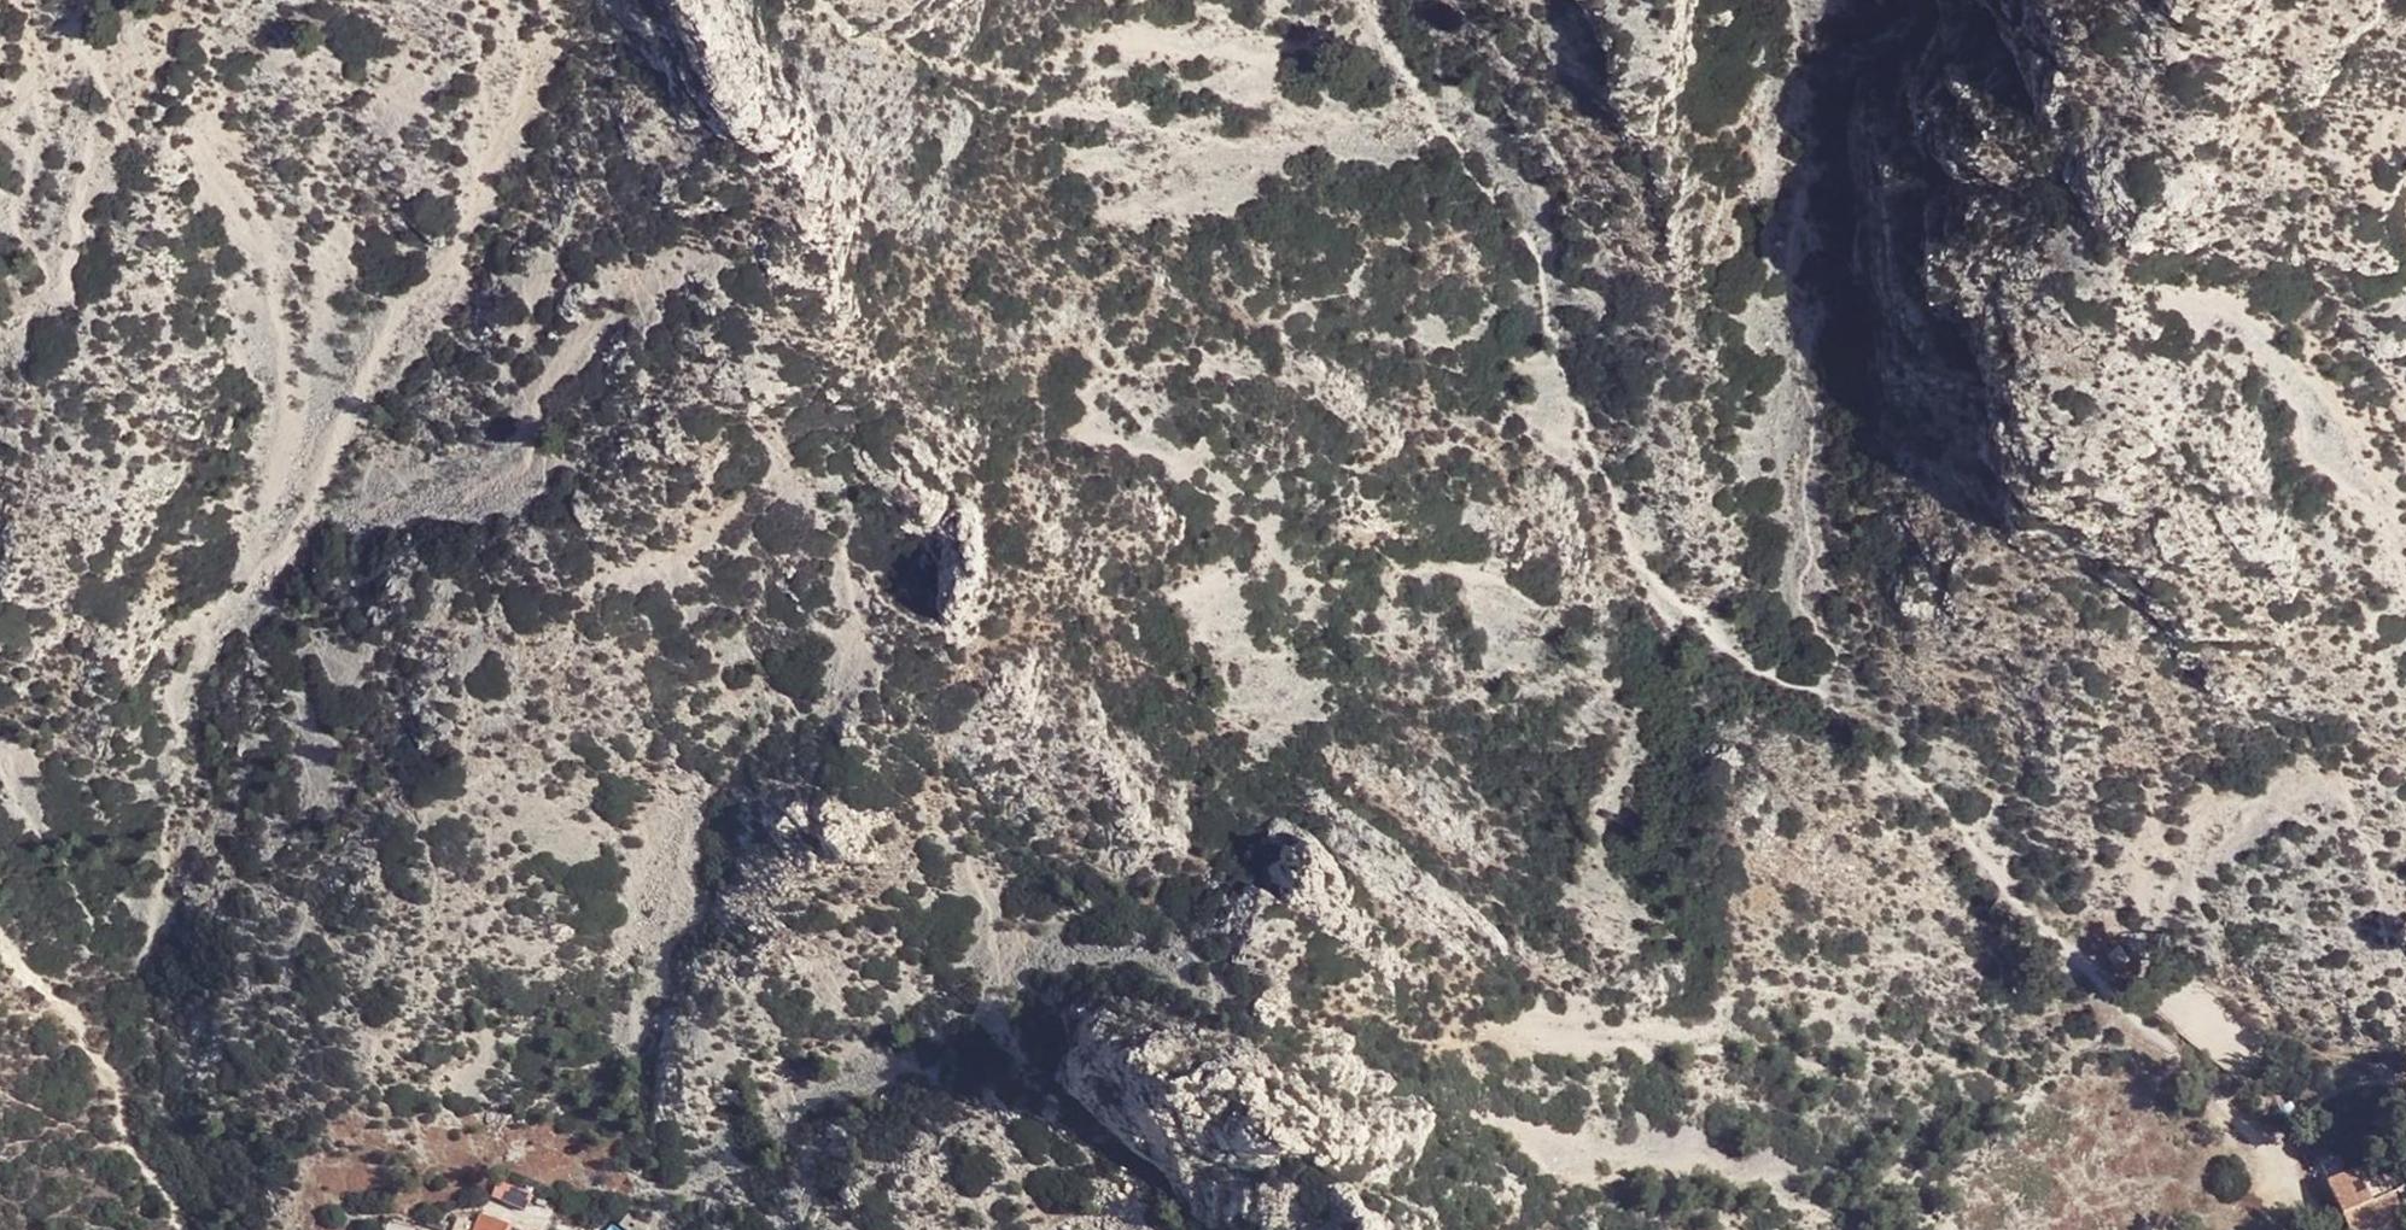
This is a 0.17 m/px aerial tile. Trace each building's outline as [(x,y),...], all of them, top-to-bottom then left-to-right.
[(2357,1176),(2328,1190),(2343,1222),(2372,1207),(2357,1176)] [(537,1192),(501,1178),(495,1194),(531,1208),(537,1192)] [(2343,1222),(2347,1229),(2404,1229),(2405,1229),(2394,1198),(2372,1207),(2343,1222)] [(481,1212),(474,1229),(525,1229),(481,1212)] [(628,1216),(625,1221),(613,1214),(604,1227),(608,1229),(647,1229),(628,1216)]
